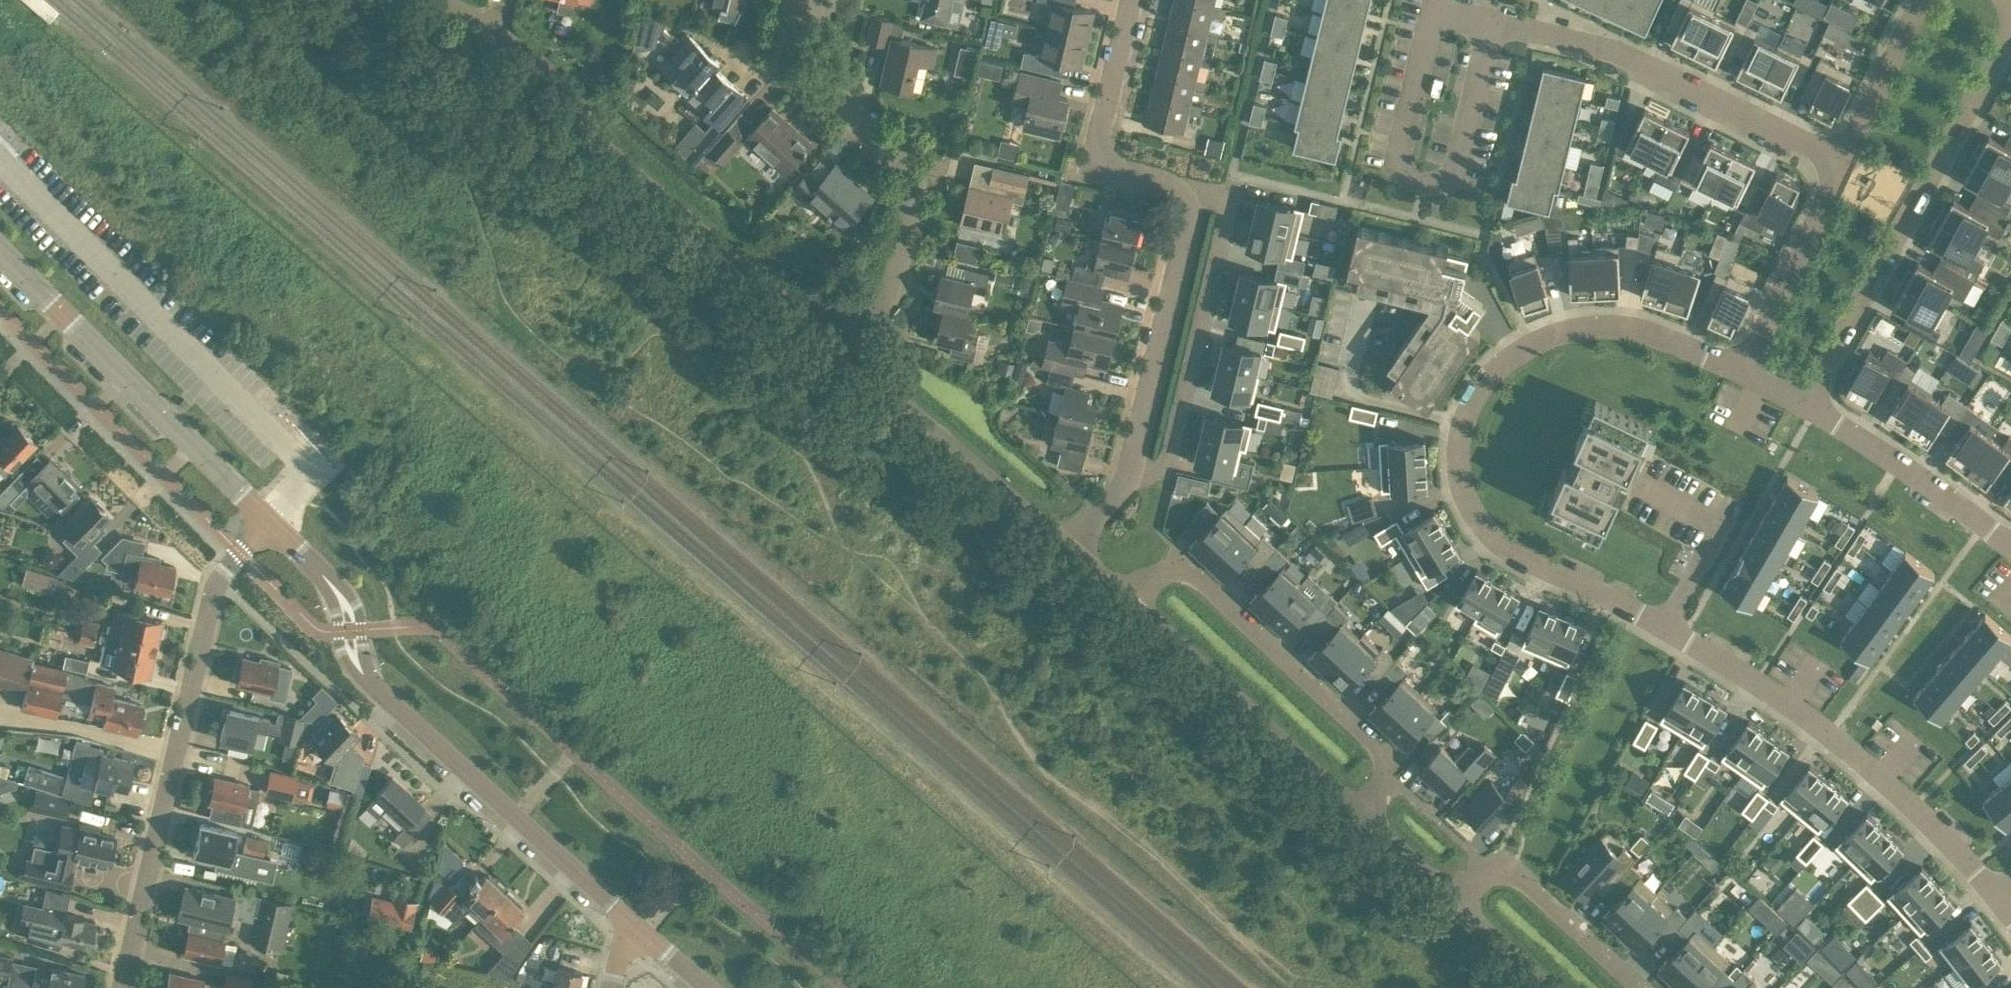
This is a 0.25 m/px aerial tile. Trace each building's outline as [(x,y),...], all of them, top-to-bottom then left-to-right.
[(578,0),(560,0),(558,10),(573,14),(576,1),(578,1),(578,0)] [(706,0),(723,4),(719,20),(735,24),(732,30),(733,30),(743,12),(742,11),(742,9),(743,9),(745,0),(706,0)] [(953,0),(925,0),(921,18),(947,24),(953,0)] [(1088,39),(1094,11),(1075,7),(1076,0),(1048,0),(1054,2),(1048,29),(1088,39)] [(1211,15),(1224,18),(1227,8),(1214,5),(1192,0),(1174,0),(1169,20),(1208,30),(1211,15)] [(1323,11),(1365,22),(1370,0),(1325,0),(1323,11)] [(1582,2),(1603,11),(1608,0),(1583,0),(1582,2)] [(1603,11),(1624,21),(1633,0),(1608,0),(1603,11)] [(1624,21),(1645,30),(1659,0),(1633,0),(1624,21)] [(1681,20),(1671,41),(1693,52),(1714,11),(1716,8),(1698,0),(1678,0),(1671,15),(1681,20)] [(1744,3),(1755,9),(1758,2),(1755,0),(1745,0),(1744,3)] [(1816,0),(1812,0),(1807,10),(1820,17),(1826,5),(1816,0)] [(1831,4),(1824,19),(1851,32),(1859,17),(1831,4)] [(1323,11),(1317,33),(1359,44),(1365,22),(1323,11)] [(1735,21),(1714,11),(1693,52),(1716,63),(1726,41),(1736,46),(1747,24),(1736,18),(1735,21)] [(656,43),(659,17),(638,14),(635,41),(656,43)] [(1285,26),(1288,17),(1276,14),(1273,23),(1285,26)] [(933,66),(938,47),(901,39),(904,22),(872,16),(867,40),(890,45),(881,83),(913,90),(919,62),(933,66)] [(990,16),(984,41),(994,43),(997,31),(1013,35),(1016,22),(990,16)] [(1202,54),(1205,40),(1219,43),(1221,33),(1208,30),(1169,20),(1163,45),(1202,54)] [(1285,26),(1273,23),(1271,33),(1283,36),(1285,26)] [(1823,35),(1836,41),(1841,29),(1829,23),(1823,35)] [(1744,56),(1736,73),(1758,84),(1777,46),(1776,46),(1754,35),(1758,29),(1747,24),(1736,46),(1746,51),(1744,56)] [(1072,64),(1081,66),(1088,39),(1048,29),(1042,54),(1025,50),(1021,65),(1069,76),(1072,64)] [(659,64),(673,77),(690,92),(687,96),(721,127),(748,97),(716,68),(720,63),(687,33),(659,64)] [(1359,44),(1317,33),(1312,55),(1354,66),(1359,44)] [(1800,53),(1777,42),(1776,46),(1777,46),(1758,84),(1781,95),(1791,73),(1801,78),(1812,56),(1801,51),(1800,53)] [(1196,79),(1200,64),(1213,67),(1215,57),(1202,54),(1163,45),(1158,69),(1196,79)] [(963,59),(975,62),(978,50),(966,47),(965,51),(963,59)] [(1354,66),(1312,55),(1306,78),(1349,88),(1354,66)] [(1818,87),(1808,108),(1831,119),(1836,108),(1841,110),(1848,95),(1844,92),(1854,73),(1830,62),(1820,57),(1808,82),(1818,87)] [(1275,71),(1277,61),(1265,58),(1262,68),(1275,71)] [(981,59),(978,71),(1000,76),(1003,64),(981,59)] [(1581,97),(1586,75),(1544,65),(1539,87),(1581,97)] [(1275,71),(1262,68),(1260,77),(1272,80),(1275,71)] [(1190,103),(1194,88),(1206,91),(1209,82),(1196,79),(1158,69),(1152,94),(1190,103)] [(1060,135),(1069,98),(1058,95),(1062,81),(1022,71),(1014,102),(1029,105),(1024,126),(1060,135)] [(1301,100),(1343,110),(1349,88),(1306,78),(1301,100)] [(1576,119),(1581,97),(1539,87),(1533,109),(1576,119)] [(1203,106),(1190,103),(1152,94),(1145,123),(1183,132),(1188,113),(1201,116),(1203,106)] [(1620,98),(1607,95),(1605,104),(1618,107),(1620,98)] [(1301,100),(1296,122),(1342,133),(1343,132),(1338,131),(1343,110),(1301,100)] [(1264,115),(1266,105),(1254,102),(1251,112),(1264,115)] [(724,133),(708,150),(709,150),(716,157),(720,161),(743,135),(746,138),(785,173),(812,143),(773,107),(757,125),(742,112),(724,133)] [(1667,119),(1645,108),(1634,129),(1621,123),(1615,148),(1623,152),(1627,146),(1649,157),(1667,119)] [(1570,141),(1576,119),(1533,109),(1528,131),(1570,141)] [(1264,115),(1251,112),(1249,122),(1261,125),(1264,115)] [(1615,120),(1602,117),(1600,127),(1612,130),(1615,120)] [(1679,152),(1689,130),(1667,119),(1649,157),(1662,163),(1654,178),(1675,188),(1679,179),(1690,157),(1679,152)] [(1342,133),(1296,122),(1295,124),(1299,125),(1294,147),(1336,158),(1342,133)] [(714,124),(686,155),(696,163),(701,158),(705,153),(708,150),(723,133),(719,129),(714,124)] [(1610,139),(1612,130),(1600,127),(1597,136),(1610,139)] [(1523,153),(1565,163),(1570,141),(1528,131),(1523,153)] [(1972,155),(1975,157),(2010,177),(2010,142),(2008,147),(2004,144),(1988,135),(1983,144),(1979,142),(1972,155)] [(1001,136),(996,152),(1016,158),(1020,142),(1001,136)] [(1733,151),(1711,140),(1700,162),(1690,157),(1679,179),(1713,196),(1716,190),(1715,189),(1733,151)] [(1213,142),(1210,154),(1220,157),(1223,144),(1213,142)] [(705,153),(713,161),(716,157),(708,150),(705,153)] [(1716,190),(1737,200),(1734,207),(1745,212),(1756,189),(1745,184),(1756,162),(1733,151),(1715,189),(1716,190)] [(1513,174),(1513,176),(1559,187),(1565,163),(1523,153),(1517,175),(1513,174)] [(1963,179),(1979,188),(1984,190),(1979,200),(2000,212),(2006,215),(2010,206),(2010,205),(2004,201),(2010,190),(2010,177),(1975,157),(1972,155),(1965,168),(1968,170),(1963,179)] [(705,171),(710,166),(701,158),(696,163),(705,171)] [(970,185),(961,222),(1000,231),(1004,213),(1010,214),(1013,199),(1023,201),(1029,173),(976,160),(970,185)] [(1604,164),(1591,161),(1589,171),(1602,174),(1604,164)] [(837,164),(820,182),(808,171),(790,191),(805,205),(810,198),(845,229),(874,197),(837,164)] [(1599,184),(1602,174),(1589,171),(1586,181),(1599,184)] [(1800,184),(1777,173),(1766,194),(1756,189),(1745,212),(1741,221),(1760,230),(1765,219),(1779,226),(1787,211),(1790,212),(1798,197),(1794,196),(1800,184)] [(1513,176),(1507,199),(1550,209),(1555,187),(1559,188),(1559,187),(1513,176)] [(1069,208),(1075,184),(1061,180),(1055,204),(1069,208)] [(1577,200),(1588,203),(1590,195),(1579,192),(1577,200)] [(1304,209),(1260,198),(1254,223),(1298,233),(1304,209)] [(1944,205),(1937,218),(1940,220),(1977,240),(1981,243),(1988,230),(1999,236),(2009,217),(2006,215),(2000,212),(1979,200),(1973,210),(1968,207),(1952,198),(1947,207),(1944,205)] [(1312,199),(1309,211),(1317,213),(1320,201),(1312,199)] [(1100,243),(1135,252),(1141,226),(1132,223),(1134,214),(1109,207),(1100,243)] [(1645,207),(1640,227),(1657,232),(1662,212),(1645,207)] [(1553,212),(1543,214),(1549,243),(1559,241),(1553,212)] [(1539,213),(1528,217),(1532,229),(1543,225),(1539,213)] [(1056,226),(1070,229),(1073,219),(1058,215),(1056,226)] [(1933,233),(1928,242),(1944,251),(1949,254),(1943,263),(1965,275),(1973,280),(1984,261),(1974,255),(1981,243),(1977,240),(1940,220),(1937,218),(1929,231),(1933,233)] [(1293,258),(1298,233),(1254,223),(1248,247),(1293,258)] [(1448,248),(1359,226),(1348,270),(1446,294),(1443,305),(1391,381),(1428,407),(1481,331),(1469,323),(1483,303),(1461,288),(1468,259),(1447,254),(1448,248)] [(1648,253),(1655,234),(1640,230),(1637,250),(1648,253)] [(1717,231),(1708,253),(1720,258),(1722,250),(1728,235),(1717,231)] [(1639,234),(1627,233),(1625,245),(1637,246),(1639,234)] [(1722,250),(1734,255),(1740,240),(1728,235),(1722,250)] [(1568,236),(1571,295),(1596,293),(1593,248),(1579,248),(1578,236),(1568,236)] [(1073,280),(1100,287),(1107,272),(1129,277),(1135,252),(1100,243),(1097,256),(1091,254),(1086,266),(1076,263),(1074,272),(1058,268),(1057,273),(1056,273),(1055,278),(1068,281),(1068,279),(1073,280)] [(1593,246),(1593,248),(1596,293),(1621,292),(1619,245),(1593,246)] [(1664,303),(1678,260),(1679,260),(1681,253),(1657,245),(1640,296),(1664,303)] [(976,263),(978,255),(955,250),(953,258),(976,263)] [(1520,295),(1525,309),(1549,301),(1534,252),(1509,260),(1516,280),(1512,281),(1517,296),(1520,295)] [(1053,258),(1044,256),(1042,269),(1051,271),(1053,258)] [(1330,275),(1333,263),(1314,258),(1311,271),(1330,275)] [(1678,260),(1664,303),(1688,311),(1702,268),(1679,260),(1678,260)] [(1909,268),(1901,281),(1905,283),(1945,306),(1952,293),(1963,299),(1973,280),(1965,275),(1943,263),(1938,273),(1933,270),(1917,261),(1912,270),(1909,268)] [(944,307),(968,314),(974,290),(985,293),(990,272),(967,267),(963,279),(938,273),(930,304),(944,307)] [(994,282),(1012,286),(1016,272),(997,268),(994,282)] [(1281,305),(1287,281),(1242,270),(1236,294),(1281,305)] [(1747,306),(1743,304),(1752,284),(1729,273),(1727,277),(1716,272),(1706,294),(1717,298),(1707,320),(1731,331),(1736,319),(1740,321),(1747,306)] [(1104,288),(1100,287),(1073,280),(1068,279),(1068,281),(1062,303),(1080,307),(1075,326),(1115,336),(1123,305),(1101,299),(1104,288)] [(1898,296),(1893,305),(1914,317),(1908,327),(1934,341),(1940,330),(1934,327),(1945,306),(1905,283),(1901,281),(1894,294),(1898,296)] [(1308,309),(1319,312),(1324,296),(1313,293),(1308,309)] [(1236,294),(1230,319),(1275,329),(1281,305),(1236,294)] [(937,339),(952,343),(950,353),(973,359),(979,339),(967,336),(972,315),(968,314),(944,307),(937,339)] [(1319,333),(1323,316),(1310,313),(1306,330),(1319,333)] [(1995,329),(2006,335),(2010,326),(2000,320),(1995,329)] [(1970,333),(1981,339),(1986,331),(1975,325),(1970,333)] [(1107,367),(1115,336),(1075,326),(1070,346),(1050,341),(1044,364),(1051,366),(1075,372),(1083,374),(1086,362),(1107,367)] [(1280,329),(1277,342),(1303,348),(1306,335),(1280,329)] [(2006,335),(1995,329),(1990,338),(2001,344),(2006,335)] [(980,333),(979,339),(977,347),(986,349),(990,335),(980,333)] [(1268,340),(1265,352),(1273,354),(1275,342),(1268,340)] [(1255,374),(1260,350),(1225,342),(1219,366),(1254,375),(1255,374)] [(1389,343),(1378,362),(1388,367),(1398,349),(1389,343)] [(1992,365),(2000,351),(1988,345),(1982,355),(1984,361),(1992,365)] [(1851,380),(1845,391),(1867,404),(1879,383),(1889,389),(1904,363),(1906,359),(1888,348),(1882,358),(1868,351),(1860,365),(1856,363),(1848,378),(1851,380)] [(1982,371),(1959,358),(1951,372),(1975,385),(1982,371)] [(1001,362),(998,372),(1013,376),(1016,366),(1001,362)] [(1338,368),(1316,363),(1310,391),(1331,396),(1338,368)] [(1899,395),(1886,415),(1907,429),(1929,394),(1932,391),(1911,377),(1915,371),(1904,363),(1889,389),(1899,395)] [(1072,387),(1075,372),(1051,366),(1048,381),(1066,386),(1058,417),(1093,426),(1098,405),(1088,402),(1091,392),(1072,387)] [(1219,366),(1213,390),(1253,400),(1259,375),(1255,374),(1254,375),(1219,366)] [(1929,394),(1907,429),(1928,443),(1941,423),(1950,429),(1967,405),(1948,393),(1942,402),(1929,394)] [(1650,425),(1596,400),(1595,401),(1587,398),(1581,412),(1588,415),(1576,442),(1584,446),(1575,465),(1567,461),(1553,490),(1546,487),(1539,501),(1547,505),(1546,506),(1585,524),(1581,532),(1595,538),(1599,531),(1600,531),(1621,486),(1613,483),(1622,464),(1630,468),(1643,440),(1650,444),(1657,430),(1649,426),(1650,425)] [(1258,400),(1255,413),(1260,414),(1267,416),(1281,419),(1284,406),(1258,400)] [(1353,403),(1349,416),(1375,422),(1378,409),(1353,403)] [(1959,436),(1945,455),(1966,470),(1990,436),(1979,428),(1986,419),(1967,405),(1950,429),(1959,436)] [(1252,425),(1207,414),(1202,438),(1242,448),(1241,448),(1246,450),(1252,425)] [(1267,416),(1260,414),(1257,426),(1265,428),(1267,416)] [(1082,471),(1093,426),(1058,417),(1052,444),(1062,446),(1058,465),(1082,471)] [(37,443),(18,424),(6,437),(2,434),(0,436),(0,471),(4,476),(37,443)] [(1966,470),(1986,485),(1997,470),(2000,465),(2009,472),(2010,470),(2010,437),(2009,435),(2002,445),(1990,436),(1966,470)] [(1196,462),(1236,472),(1241,448),(1242,448),(1202,438),(1196,462)] [(1425,438),(1379,441),(1380,466),(1426,463),(1425,438)] [(74,489),(79,484),(51,456),(29,479),(57,507),(74,489)] [(1426,463),(1380,466),(1382,491),(1428,488),(1426,463)] [(1192,475),(1178,472),(1174,489),(1188,493),(1189,489),(1192,475)] [(1787,475),(1776,494),(1807,513),(1818,519),(1828,502),(1817,495),(1819,493),(1787,475)] [(11,481),(0,493),(0,505),(3,508),(21,490),(11,481)] [(79,494),(74,489),(57,507),(62,512),(79,494)] [(1776,494),(1765,513),(1796,531),(1807,513),(1776,494)] [(1348,504),(1353,520),(1378,513),(1373,496),(1348,504)] [(94,500),(92,497),(64,524),(71,531),(64,537),(79,553),(105,527),(102,524),(110,516),(102,508),(103,504),(98,500),(94,500)] [(1270,497),(1263,504),(1273,513),(1280,505),(1270,497)] [(1227,505),(1191,543),(1209,559),(1245,521),(1227,505)] [(1381,543),(1396,535),(1408,555),(1447,531),(1434,510),(1403,529),(1397,518),(1374,532),(1381,543)] [(1765,513),(1754,532),(1786,550),(1796,556),(1807,537),(1796,531),(1765,513)] [(1853,513),(1850,518),(1857,522),(1859,517),(1853,513)] [(1245,521),(1209,559),(1226,576),(1246,554),(1258,566),(1276,547),(1263,535),(1261,536),(1245,521)] [(1369,532),(1363,521),(1353,526),(1360,537),(1369,532)] [(1848,522),(1841,532),(1848,537),(1855,527),(1848,522)] [(1860,530),(1853,540),(1860,545),(1867,535),(1860,530)] [(1447,531),(1408,555),(1421,576),(1460,552),(1447,531)] [(1754,532),(1743,551),(1775,569),(1786,550),(1754,532)] [(1841,532),(1834,542),(1841,547),(1848,537),(1841,532)] [(118,540),(103,555),(108,562),(107,567),(137,574),(134,585),(168,593),(169,590),(173,588),(174,581),(172,578),(175,566),(159,562),(160,557),(127,550),(118,540)] [(1853,540),(1846,550),(1853,555),(1860,545),(1853,540)] [(1276,547),(1258,566),(1271,578),(1251,599),(1268,615),(1298,584),(1301,581),(1283,565),(1289,559),(1276,547)] [(1905,550),(1892,568),(1921,590),(1934,572),(1905,550)] [(1743,551),(1732,570),(1764,588),(1775,569),(1743,551)] [(73,577),(85,564),(75,554),(58,572),(73,577)] [(1824,558),(1817,568),(1824,573),(1831,563),(1824,558)] [(1836,566),(1829,576),(1836,581),(1843,571),(1836,566)] [(57,577),(27,567),(22,583),(52,593),(57,577)] [(1477,568),(1456,604),(1476,616),(1477,616),(1498,581),(1477,568)] [(1817,568),(1811,578),(1818,583),(1824,573),(1817,568)] [(1881,583),(1879,586),(1908,607),(1921,590),(1892,568),(1890,570),(1881,583)] [(1732,570),(1721,589),(1752,607),(1764,588),(1732,570)] [(1829,576),(1823,586),(1830,591),(1836,581),(1829,576)] [(1870,579),(1857,596),(1866,603),(1895,625),(1908,607),(1879,586),(1870,579)] [(1474,620),(1496,633),(1519,594),(1498,581),(1477,616),(1476,616),(1474,620)] [(1298,584),(1268,615),(1286,631),(1315,600),(1298,584)] [(1800,594),(1794,605),(1800,609),(1807,599),(1800,594)] [(1857,596),(1844,614),(1853,621),(1882,642),(1895,625),(1866,603),(1857,596)] [(1335,603),(1327,612),(1333,617),(1341,609),(1335,603)] [(1522,646),(1545,655),(1563,613),(1540,603),(1522,646)] [(1812,603),(1805,613),(1812,618),(1819,607),(1812,603)] [(1794,605),(1787,615),(1794,619),(1800,609),(1794,605)] [(1403,609),(1398,615),(1406,623),(1412,617),(1403,609)] [(102,630),(101,635),(156,647),(159,636),(162,634),(164,627),(161,624),(162,621),(114,610),(111,624),(110,624),(108,631),(102,630)] [(1545,655),(1568,665),(1586,623),(1563,613),(1545,655)] [(1971,629),(1998,653),(2010,638),(2010,635),(1985,613),(1971,629)] [(1412,617),(1406,623),(1415,632),(1421,626),(1412,617)] [(73,628),(81,630),(83,620),(75,619),(73,628)] [(83,620),(81,630),(96,633),(98,623),(84,620),(83,620)] [(1328,671),(1361,636),(1360,635),(1343,620),(1311,655),(1328,671)] [(1853,621),(1840,639),(1869,660),(1882,642),(1853,621)] [(1971,629),(1956,646),(1984,670),(1998,653),(1971,629)] [(94,644),(96,633),(81,630),(79,641),(94,644)] [(1361,636),(1328,671),(1345,687),(1365,666),(1378,677),(1395,658),(1383,647),(1381,649),(1363,632),(1360,635),(1361,636)] [(153,659),(156,647),(101,635),(99,639),(106,641),(101,662),(150,673),(151,670),(154,669),(156,661),(153,659)] [(1495,639),(1491,646),(1502,652),(1506,645),(1495,639)] [(1508,674),(1519,653),(1506,646),(1495,667),(1508,674)] [(1956,646),(1942,662),(1970,686),(1984,670),(1956,646)] [(88,680),(89,676),(76,671),(68,670),(34,661),(34,659),(0,648),(0,684),(25,692),(21,707),(55,717),(62,693),(92,701),(88,715),(105,719),(103,726),(136,733),(137,730),(141,727),(142,721),(140,718),(143,704),(111,697),(113,686),(88,680)] [(90,660),(65,654),(62,666),(87,672),(90,660)] [(272,691),(274,678),(288,681),(291,667),(278,664),(279,660),(261,656),(260,660),(242,656),(240,668),(236,670),(235,677),(237,680),(236,683),(272,691)] [(1395,658),(1378,677),(1390,689),(1370,710),(1388,727),(1420,691),(1403,675),(1408,670),(1395,658)] [(1942,662),(1928,679),(1955,703),(1970,686),(1942,662)] [(1860,663),(1849,677),(1854,681),(1865,667),(1860,663)] [(1567,670),(1556,694),(1568,699),(1579,676),(1567,670)] [(1928,679),(1913,696),(1941,719),(1955,703),(1928,679)] [(1660,720),(1682,732),(1705,693),(1684,680),(1660,720)] [(311,695),(316,699),(327,711),(337,701),(321,685),(311,695)] [(1463,701),(1470,692),(1463,685),(1455,695),(1463,701)] [(1420,691),(1388,727),(1405,743),(1438,708),(1420,691)] [(1682,732),(1703,745),(1727,706),(1705,693),(1682,732)] [(2005,700),(1996,709),(2002,715),(2010,706),(2005,700)] [(1456,703),(1450,710),(1454,714),(1461,707),(1456,703)] [(267,732),(270,718),(230,709),(227,722),(224,722),(221,738),(250,745),(253,729),(267,732)] [(1449,709),(1440,717),(1446,723),(1454,714),(1450,710),(1449,709)] [(1996,709),(1988,717),(1994,723),(2002,715),(1996,709)] [(305,718),(285,714),(279,740),(299,745),(305,718)] [(371,768),(359,765),(363,754),(351,743),(359,734),(337,714),(333,718),(329,715),(313,732),(317,735),(312,740),(334,760),(335,761),(330,780),(353,787),(351,792),(362,796),(371,768)] [(1646,717),(1633,740),(1645,747),(1658,724),(1646,717)] [(1748,720),(1721,757),(1742,772),(1768,734),(1748,720)] [(2004,722),(1995,730),(2001,735),(2009,727),(2004,722)] [(1522,729),(1514,738),(1526,749),(1534,740),(1522,729)] [(1974,731),(1965,740),(1971,745),(1979,737),(1974,731)] [(1742,772),(1762,786),(1789,748),(1768,734),(1742,772)] [(1982,743),(1973,752),(1978,757),(1987,749),(1982,743)] [(1476,778),(1497,757),(1486,746),(1478,754),(1469,745),(1455,760),(1442,747),(1420,769),(1433,781),(1431,782),(1431,785),(1438,792),(1441,792),(1443,790),(1445,792),(1467,770),(1476,778)] [(132,761),(103,754),(104,749),(90,746),(82,782),(112,789),(112,785),(126,788),(132,761)] [(1698,748),(1684,770),(1695,777),(1710,756),(1698,748)] [(58,753),(46,749),(43,757),(32,754),(28,768),(0,759),(0,774),(63,795),(69,777),(53,771),(58,753)] [(1973,752),(1964,760),(1970,766),(1978,757),(1973,752)] [(1716,769),(1720,762),(1710,756),(1705,763),(1716,769)] [(1809,764),(1780,799),(1799,815),(1828,779),(1809,764)] [(1649,781),(1632,772),(1626,783),(1642,792),(1649,781)] [(256,800),(259,788),(247,786),(248,783),(214,775),(208,801),(242,809),(244,798),(256,800)] [(296,780),(272,775),(267,798),(271,799),(271,804),(315,815),(320,796),(293,790),(296,780)] [(2000,784),(2010,798),(2010,775),(2000,784)] [(374,795),(376,797),(367,806),(380,818),(382,815),(386,818),(391,817),(394,814),(405,824),(393,837),(403,845),(419,827),(410,819),(423,804),(392,776),(374,795)] [(1483,826),(1493,816),(1507,829),(1528,784),(1520,776),(1505,793),(1491,780),(1465,809),(1483,826)] [(1799,815),(1818,831),(1848,795),(1828,779),(1799,815)] [(1982,799),(2006,826),(2010,822),(2010,798),(2000,784),(1982,799)] [(324,804),(341,805),(343,788),(326,786),(324,804)] [(1676,803),(1651,788),(1644,799),(1669,814),(1676,803)] [(1757,788),(1742,809),(1753,817),(1756,813),(1764,803),(1768,797),(1757,788)] [(69,798),(35,790),(30,808),(64,817),(69,798)] [(1778,804),(1768,797),(1764,803),(1773,811),(1778,804)] [(1756,813),(1765,820),(1765,821),(1773,811),(1764,803),(1756,813)] [(1867,812),(1835,845),(1853,863),(1885,829),(1867,812)] [(1694,820),(1687,829),(1695,835),(1702,826),(1694,820)] [(198,859),(216,863),(215,867),(253,876),(257,858),(230,851),(235,830),(200,822),(193,851),(199,853),(198,859)] [(79,857),(109,864),(115,836),(98,832),(99,827),(81,823),(80,829),(63,825),(57,850),(33,845),(30,860),(27,859),(24,875),(60,887),(69,890),(73,872),(75,872),(79,857)] [(1853,863),(1871,880),(1903,846),(1885,829),(1853,863)] [(1813,833),(1796,853),(1806,862),(1819,848),(1824,842),(1813,833)] [(1641,834),(1630,845),(1639,854),(1650,842),(1641,834)] [(267,839),(247,835),(243,852),(263,857),(267,839)] [(1618,852),(1601,837),(1564,877),(1582,894),(1592,883),(1603,893),(1635,858),(1623,847),(1618,852)] [(1691,837),(1685,844),(1693,852),(1700,845),(1691,837)] [(1702,844),(1695,852),(1703,859),(1711,851),(1702,844)] [(448,847),(433,865),(447,876),(462,858),(448,847)] [(1631,863),(1613,882),(1623,892),(1604,914),(1621,930),(1657,891),(1639,875),(1642,873),(1631,863)] [(1921,865),(1887,896),(1904,914),(1938,883),(1921,865)] [(484,874),(463,897),(449,884),(432,902),(455,922),(471,905),(482,915),(504,892),(502,890),(504,887),(498,881),(494,883),(484,874)] [(1866,882),(1848,900),(1857,909),(1875,891),(1866,882)] [(1904,914),(1921,933),(1955,902),(1938,883),(1904,914)] [(223,937),(224,932),(228,915),(252,921),(254,914),(258,894),(235,888),(233,898),(186,886),(178,916),(192,919),(190,930),(188,929),(183,953),(220,961),(220,960),(232,962),(236,943),(225,940),(225,938),(223,937)] [(82,916),(66,913),(70,895),(46,887),(42,905),(23,901),(18,922),(29,924),(26,938),(59,948),(61,941),(89,947),(90,945),(95,943),(97,935),(93,931),(95,921),(82,918),(82,916)] [(504,892),(482,915),(496,927),(495,927),(513,943),(523,932),(512,921),(523,909),(513,900),(514,896),(508,890),(505,893),(504,892)] [(1657,891),(1621,930),(1638,946),(1658,925),(1669,935),(1678,925),(1686,916),(1687,915),(1676,905),(1674,908),(1657,891)] [(1857,909),(1866,919),(1884,900),(1875,891),(1857,909)] [(389,898),(372,894),(366,917),(407,927),(414,899),(391,893),(389,898)] [(267,896),(258,894),(254,914),(263,916),(256,946),(282,951),(292,903),(267,897),(267,896)] [(1802,914),(1785,898),(1776,907),(1794,923),(1802,914)] [(1787,920),(1779,913),(1768,924),(1776,932),(1787,920)] [(1686,916),(1678,925),(1684,930),(1692,921),(1686,916)] [(1971,921),(1938,946),(1954,966),(1986,941),(1971,921)] [(1677,982),(1713,944),(1696,927),(1660,966),(1677,982)] [(1797,930),(1790,937),(1808,954),(1815,947),(1797,930)] [(1842,966),(1855,952),(1831,930),(1818,944),(1842,966)] [(1916,935),(1910,940),(1918,949),(1924,944),(1916,935)] [(1969,986),(2001,960),(1986,941),(1954,966),(1969,986)] [(1677,982),(1684,987),(1704,987),(1730,960),(1713,944),(1677,982)] [(1924,944),(1918,949),(1926,958),(1932,953),(1924,944)] [(523,956),(512,945),(505,953),(499,959),(488,971),(508,977),(523,956)] [(1816,949),(1807,959),(1831,982),(1841,972),(1816,949)] [(0,954),(0,974),(9,976),(14,957),(0,954)] [(44,987),(80,987),(83,974),(51,967),(51,968),(23,962),(21,972),(14,971),(11,983),(4,982),(2,987),(34,987),(34,986),(44,987)] [(1737,963),(1729,971),(1735,977),(1743,968),(1737,963)] [(581,970),(558,965),(554,981),(532,976),(531,985),(545,987),(576,987),(581,970)] [(1744,967),(1743,968),(1735,977),(1725,987),(1726,987),(1760,987),(1752,980),(1754,977),(1744,967)] [(169,970),(166,985),(162,987),(250,987),(253,977),(226,971),(223,985),(202,980),(203,978),(169,970)] [(517,970),(515,979),(530,982),(532,974),(517,970)] [(1867,970),(1856,981),(1863,987),(1870,987),(1877,981),(1867,970)]
